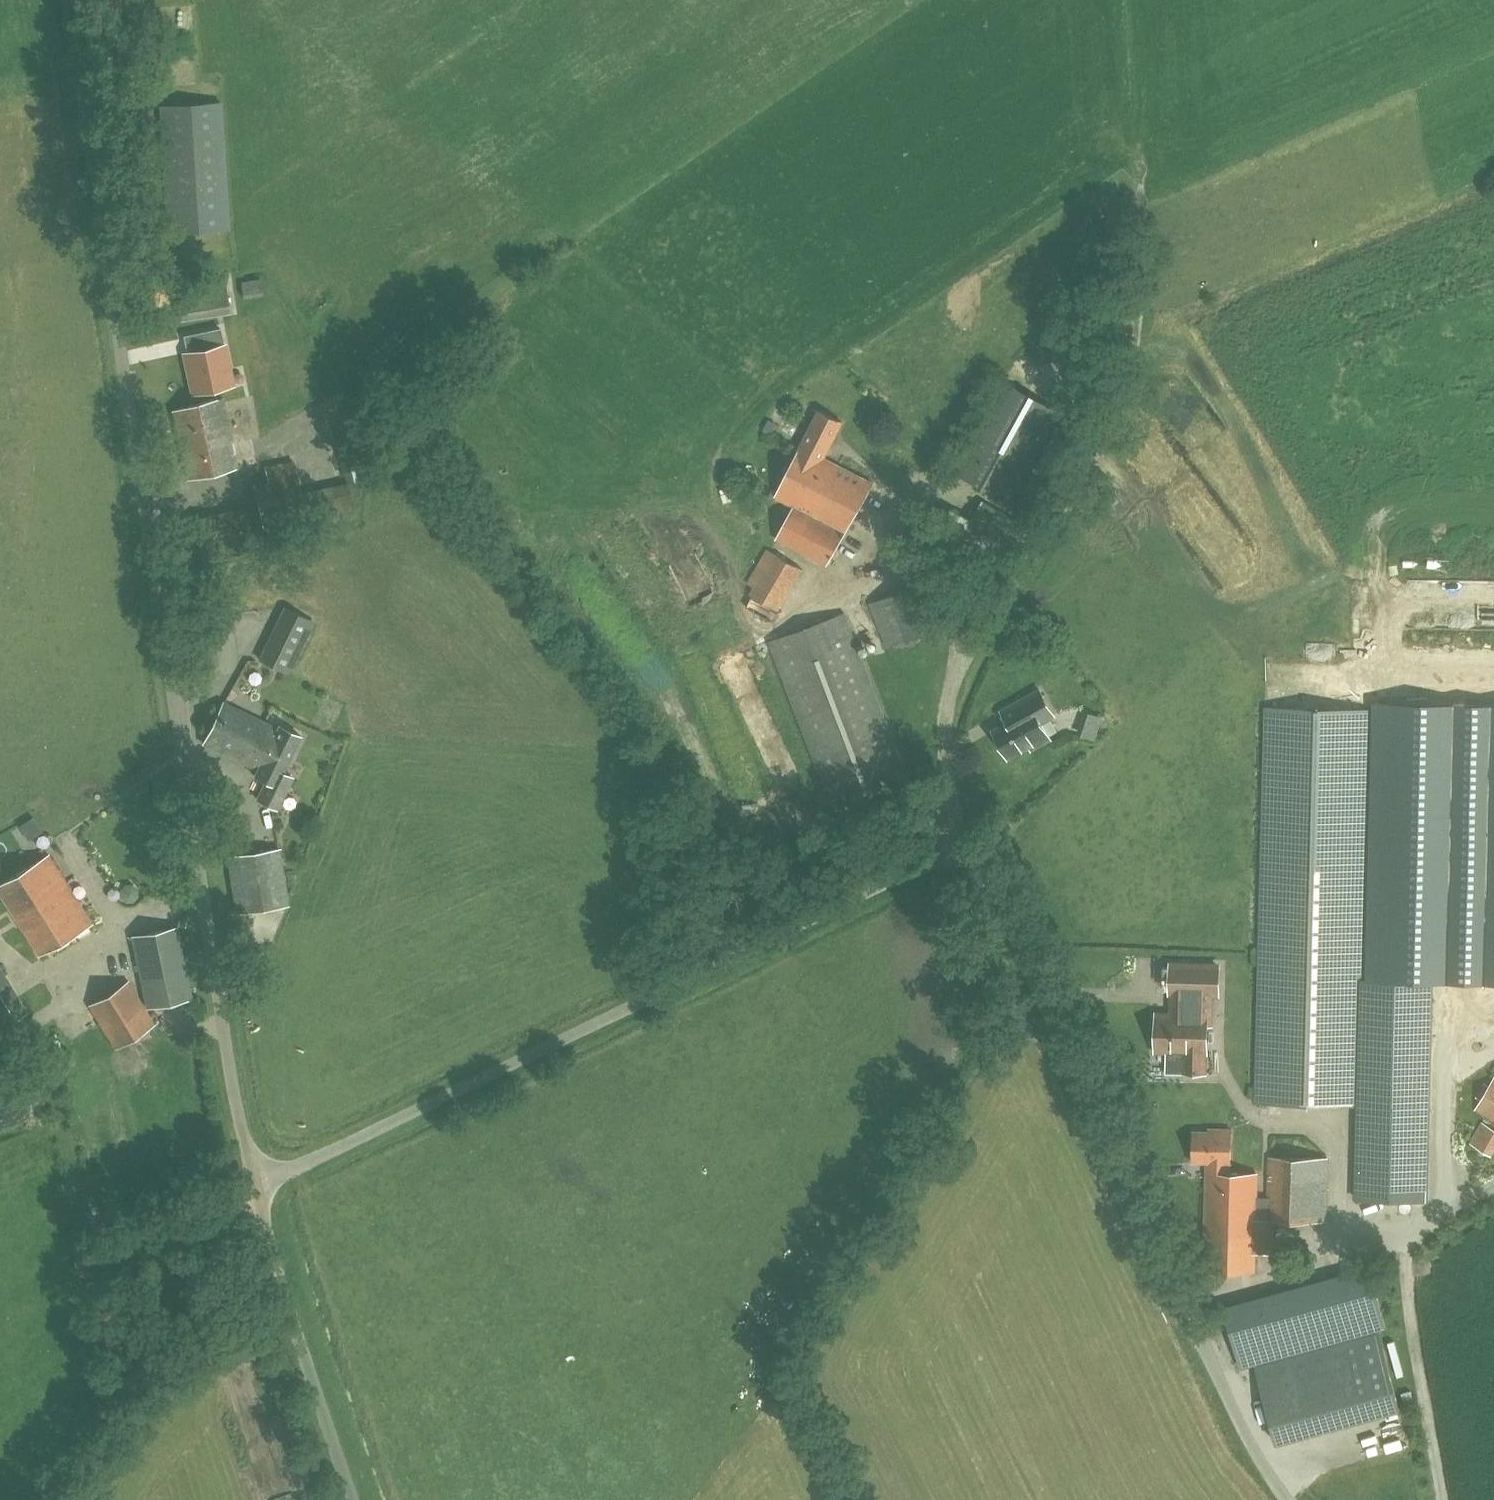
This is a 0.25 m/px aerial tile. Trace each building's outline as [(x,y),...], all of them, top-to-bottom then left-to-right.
[(229,229),(221,102),(161,106),(169,233),(229,229)] [(244,298),(262,294),(260,279),(241,281),(244,298)] [(182,320),(229,312),(225,282),(178,288),(182,320)] [(205,348),(189,352),(185,353),(188,364),(194,392),(229,385),(233,384),(230,368),(221,328),(202,332),(205,348)] [(1060,411),(1005,381),(955,471),(1011,502),(1060,411)] [(239,467),(222,397),(173,409),(190,479),(239,467)] [(827,564),(874,483),(824,457),(843,421),(820,410),(776,495),(794,505),(777,538),(827,564)] [(999,587),(1033,527),(984,499),(973,518),(951,506),(929,547),(961,565),(999,587)] [(779,610),(804,567),(774,550),(768,561),(761,556),(748,580),(755,585),(750,593),(779,610)] [(950,621),(931,577),(872,602),(891,646),(950,621)] [(310,618),(284,606),(260,658),(285,670),(310,618)] [(905,768),(845,612),(770,640),(830,797),(905,768)] [(1025,712),(993,730),(1008,756),(1029,744),(1031,748),(1050,738),(1041,721),(1054,714),(1040,689),(1019,701),(1025,712)] [(276,713),(270,725),(224,703),(205,742),(258,768),(255,775),(266,780),(258,798),(278,808),(293,777),(283,772),(301,735),(281,725),(285,717),(276,713)] [(1490,711),(1483,987),(1493,987),(1493,711),(1490,711)] [(289,904),(280,848),(230,856),(238,912),(289,904)] [(0,884),(0,892),(39,955),(92,923),(49,854),(0,884)] [(1431,979),(1363,978),(1366,868),(1263,866),(1256,1097),(1254,1097),(1254,1101),(1358,1103),(1357,1196),(1427,1198),(1431,979)] [(193,997),(178,927),(133,936),(148,1007),(193,997)] [(1206,1043),(1207,1012),(1211,1012),(1211,992),(1218,993),(1219,965),(1172,964),(1171,992),(1173,992),(1173,1014),(1158,1013),(1157,1049),(1187,1050),(1187,1042),(1206,1043)] [(25,1012),(0,968),(0,1026),(25,1012)] [(114,1049),(156,1024),(129,980),(87,1006),(114,1049)] [(1493,1121),(1493,1077),(1475,1109),(1493,1121)] [(1268,1196),(1257,1196),(1257,1173),(1230,1172),(1230,1162),(1231,1162),(1232,1129),(1218,1128),(1218,1131),(1194,1131),(1193,1161),(1208,1162),(1205,1270),(1255,1271),(1256,1219),(1326,1221),(1327,1157),(1269,1156),(1268,1196)] [(1380,1329),(1386,1327),(1369,1266),(1226,1306),(1243,1368),(1255,1364),(1380,1329)] [(207,1295),(200,1303),(205,1307),(212,1299),(207,1295)] [(1255,1364),(1278,1447),(1403,1412),(1380,1329),(1255,1364)]
